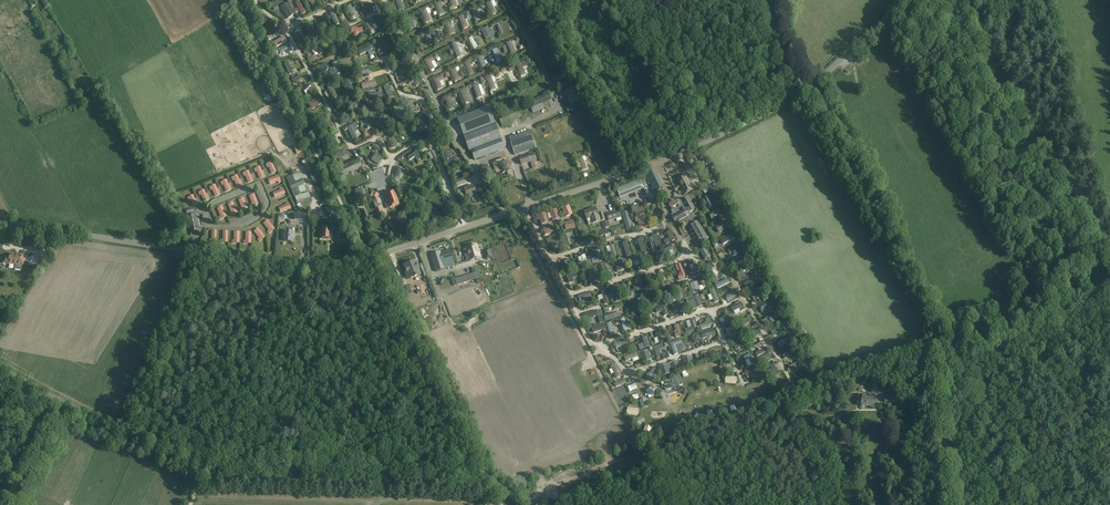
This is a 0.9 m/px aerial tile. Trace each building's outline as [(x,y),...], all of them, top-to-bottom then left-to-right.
[(313,8),(318,6),(314,0),(309,0),(313,8)] [(400,10),(404,8),(401,0),(396,0),(400,10)] [(486,2),(491,14),(495,12),(491,0),(486,2)] [(287,4),(282,7),(288,17),(293,14),(287,4)] [(352,17),(355,15),(350,5),(347,7),(352,17)] [(335,25),(339,23),(334,12),(330,13),(335,25)] [(305,27),(310,39),(314,37),(308,26),(305,27)] [(482,29),(486,39),(492,36),(488,26),(482,29)] [(306,39),(298,30),(294,34),(303,42),(306,39)] [(284,36),(271,43),(274,48),(286,41),(284,36)] [(331,38),(327,42),(335,51),(339,47),(331,38)] [(506,42),(511,53),(515,51),(511,40),(506,42)] [(380,41),(376,43),(381,54),(385,52),(380,41)] [(288,44),(278,49),(280,54),(285,51),(288,49),(290,53),(292,51),(288,44)] [(311,49),(313,53),(317,51),(319,55),(323,53),(320,45),(311,49)] [(407,61),(402,51),(399,53),(403,63),(407,61)] [(483,69),(491,65),(487,56),(479,61),(483,69)] [(516,64),(520,75),(525,73),(522,67),(527,65),(525,60),(516,64)] [(293,73),(288,62),(284,63),(289,75),(293,73)] [(329,69),(327,65),(316,70),(318,74),(329,69)] [(433,78),(438,89),(442,87),(439,81),(444,79),(442,74),(433,78)] [(300,75),(291,80),(293,83),(295,82),(296,83),(299,82),(298,81),(302,78),(300,75)] [(420,85),(416,77),(408,81),(410,84),(414,82),(416,87),(420,85)] [(487,82),(493,94),(498,91),(494,83),(498,81),(497,77),(487,82)] [(353,90),(348,79),(344,81),(349,91),(353,90)] [(332,85),(328,87),(334,98),(338,96),(332,85)] [(388,86),(384,87),(389,97),(392,96),(389,89),(390,89),(389,86),(388,86)] [(474,88),(479,100),(483,99),(478,86),(474,88)] [(575,86),(563,91),(564,93),(562,89),(558,91),(561,100),(567,97),(570,104),(581,99),(575,86)] [(533,113),(554,104),(550,95),(529,104),(533,113)] [(319,97),(310,102),(313,108),(322,103),(319,97)] [(502,126),(523,117),(518,106),(497,114),(502,126)] [(340,110),(345,121),(349,119),(345,108),(340,110)] [(464,137),(496,125),(490,108),(458,119),(464,137)] [(382,114),(378,121),(376,123),(383,127),(389,118),(382,114)] [(360,122),(362,126),(367,124),(368,128),(372,127),(369,119),(360,122)] [(331,120),(319,126),(322,131),(329,127),(332,132),(337,130),(331,120)] [(418,135),(428,130),(425,123),(414,127),(418,135)] [(352,126),(348,127),(353,140),(358,138),(357,137),(355,132),(358,130),(355,124),(352,126)] [(501,140),(496,125),(464,137),(470,151),(501,140)] [(336,139),(334,135),(327,139),(331,147),(335,145),(332,141),(336,139)] [(509,138),(515,155),(536,148),(532,135),(518,140),(516,135),(509,138)] [(501,140),(472,151),(472,153),(475,160),(505,149),(501,141),(501,140)] [(417,151),(408,157),(410,160),(415,157),(418,161),(421,159),(419,155),(417,151)] [(382,159),(375,154),(372,160),(379,164),(382,159)] [(533,154),(520,159),(522,165),(530,162),(533,169),(539,167),(539,166),(542,165),(540,161),(537,162),(536,160),(535,160),(533,154)] [(342,177),(362,168),(358,159),(344,165),(342,162),(337,165),(342,177)] [(272,162),(266,164),(267,167),(269,167),(271,173),(276,172),(272,162)] [(260,167),(254,169),(255,172),(257,172),(259,178),(264,176),(260,167)] [(397,167),(394,177),(399,178),(402,168),(397,167)] [(248,171),(243,173),(244,176),(245,176),(248,182),(252,180),(248,171)] [(299,172),(286,178),(293,196),(300,193),(306,191),(302,179),(299,172)] [(645,177),(648,183),(650,182),(653,187),(651,188),(653,193),(664,188),(656,172),(645,177)] [(237,175),(232,178),(233,181),(234,180),(237,187),(241,185),(237,175)] [(278,175),(268,179),(270,184),(277,180),(278,183),(280,182),(278,175)] [(694,190),(686,175),(676,180),(684,195),(694,190)] [(226,180),(221,182),(222,185),(223,185),(226,191),(230,189),(226,180)] [(640,180),(617,189),(620,198),(644,189),(640,180)] [(215,185),(209,187),(211,190),(212,190),(215,196),(219,194),(215,185)] [(476,193),(473,186),(464,189),(467,197),(471,196),(471,195),(476,193)] [(366,198),(362,187),(354,190),(358,201),(366,198)] [(280,190),(273,193),(275,197),(285,193),(282,188),(279,189),(280,190)] [(204,190),(198,193),(200,195),(201,195),(204,201),(208,199),(204,190)] [(399,204),(394,191),(384,195),(387,202),(385,203),(387,208),(399,204)] [(309,192),(295,196),(297,204),(311,200),(309,192)] [(254,194),(249,196),(252,203),(250,204),(251,206),(258,204),(254,194)] [(193,195),(187,198),(189,201),(190,200),(193,207),(197,205),(193,195)] [(709,196),(702,200),(708,210),(714,207),(713,204),(715,202),(713,198),(710,200),(709,196)] [(243,198),(239,200),(242,207),(240,208),(240,210),(247,208),(243,198)] [(679,203),(676,198),(668,202),(671,207),(679,203)] [(680,206),(674,210),(676,214),(672,216),(675,223),(685,218),(686,221),(688,225),(694,222),(692,218),(691,219),(690,216),(689,214),(696,210),(693,204),(692,204),(689,198),(682,201),(683,205),(682,206),(682,205),(680,206)] [(233,202),(228,204),(231,212),(229,213),(230,215),(237,212),(233,202)] [(286,205),(279,208),(281,212),(290,208),(288,203),(285,204),(286,205)] [(562,208),(566,217),(573,214),(569,205),(562,208)] [(222,207),(218,209),(221,216),(218,217),(219,219),(226,217),(222,207)] [(591,210),(585,212),(587,219),(591,218),(592,220),(593,223),(605,219),(604,215),(603,213),(598,214),(597,212),(596,207),(591,209),(591,210)] [(636,218),(646,215),(644,208),(634,211),(636,218)] [(719,208),(708,214),(711,220),(722,214),(719,208)] [(560,218),(557,209),(550,211),(553,221),(560,218)] [(619,210),(615,212),(606,214),(609,222),(621,218),(619,210)] [(335,213),(330,216),(331,218),(333,221),(335,226),(339,224),(338,219),(335,213)] [(539,215),(536,216),(537,219),(540,218),(542,224),(549,222),(546,213),(539,215)] [(196,215),(187,218),(190,230),(199,228),(196,215)] [(639,229),(649,226),(647,219),(637,222),(639,229)] [(267,221),(264,224),(269,230),(267,231),(268,233),(274,229),(267,221)] [(574,221),(564,223),(566,230),(576,227),(574,221)] [(698,221),(690,226),(699,242),(704,239),(705,241),(708,239),(698,221)] [(719,234),(730,228),(726,221),(715,226),(719,234)] [(322,229),(321,238),(329,239),(329,233),(330,233),(331,233),(332,225),(323,224),(322,229)] [(552,225),(543,228),(545,235),(554,232),(552,225)] [(258,228),(254,231),(259,238),(257,239),(259,241),(265,236),(258,228)] [(669,238),(664,241),(666,245),(671,242),(676,239),(671,230),(666,233),(669,238)] [(294,238),(294,232),(286,231),(285,241),(292,242),(293,238),(294,238)] [(735,237),(733,233),(721,240),(723,244),(735,237)] [(650,243),(652,249),(656,248),(661,246),(657,234),(652,236),(652,237),(654,242),(650,243)] [(642,238),(637,240),(641,253),(646,251),(642,238)] [(628,241),(622,243),(625,249),(627,257),(632,255),(628,241)] [(477,244),(465,247),(466,249),(463,249),(467,260),(469,260),(470,261),(481,257),(477,244)] [(668,252),(673,250),(671,246),(663,250),(668,259),(671,257),(668,252)] [(710,256),(704,246),(699,249),(705,259),(710,256)] [(738,255),(741,253),(737,246),(728,250),(730,254),(736,251),(738,255)] [(440,252),(431,255),(436,272),(446,269),(446,268),(455,265),(454,260),(452,254),(451,249),(441,252),(440,252)] [(490,249),(483,251),(486,259),(493,257),(490,249)] [(600,250),(595,251),(597,258),(592,259),(593,264),(603,261),(600,250)] [(15,255),(10,254),(9,258),(4,257),(3,263),(8,264),(22,266),(22,264),(25,265),(25,259),(23,259),(24,255),(19,254),(19,256),(15,255)] [(629,259),(630,263),(632,269),(636,268),(634,262),(638,261),(637,256),(629,259)] [(745,260),(743,256),(733,261),(735,265),(745,260)] [(567,267),(562,268),(563,273),(574,269),(570,259),(564,261),(567,267)] [(622,259),(615,260),(618,271),(624,269),(623,263),(622,259)] [(404,265),(407,272),(408,272),(410,278),(419,275),(414,262),(404,265)] [(692,264),(695,270),(690,272),(691,275),(700,271),(696,262),(692,264)] [(677,266),(676,266),(678,271),(679,271),(680,274),(679,276),(678,276),(680,279),(682,278),(685,277),(681,264),(677,266)] [(597,266),(588,269),(590,277),(595,275),(596,278),(597,278),(598,280),(601,279),(600,273),(599,273),(597,266)] [(742,271),(744,275),(753,270),(751,266),(742,271)] [(478,276),(477,272),(455,279),(457,283),(478,276)] [(453,276),(431,283),(435,294),(444,291),(443,286),(447,285),(447,284),(455,281),(453,276)] [(639,286),(636,286),(637,290),(642,289),(642,290),(645,290),(644,288),(641,277),(637,278),(639,284),(639,286)] [(715,285),(717,289),(730,283),(728,279),(715,285)] [(697,282),(690,283),(693,294),(699,292),(697,282)] [(715,303),(720,301),(715,288),(710,290),(715,303)] [(752,295),(754,299),(766,291),(764,288),(752,295)] [(590,292),(578,296),(580,302),(581,302),(585,300),(592,298),(590,292)] [(726,297),(728,301),(738,296),(736,292),(726,297)] [(650,296),(654,308),(658,306),(655,295),(650,296)] [(697,295),(687,299),(688,303),(695,301),(698,308),(702,306),(697,295)] [(641,299),(636,300),(640,311),(644,310),(641,299)] [(772,307),(768,300),(759,305),(763,312),(772,307)] [(673,309),(679,307),(681,312),(685,310),(682,302),(672,305),(673,309)] [(736,305),(731,308),(733,312),(734,312),(740,308),(741,312),(746,310),(742,302),(739,304),(738,304),(737,303),(735,304),(736,305)] [(668,315),(667,310),(666,306),(656,309),(657,313),(663,311),(665,316),(668,315)] [(773,313),(777,311),(775,308),(773,309),(772,311),(770,312),(771,312),(767,314),(769,317),(773,314),(773,313)] [(650,311),(640,314),(641,318),(647,316),(649,321),(653,320),(650,311)] [(621,312),(605,317),(606,322),(622,317),(621,312)] [(721,324),(723,327),(727,325),(730,324),(726,315),(723,317),(723,318),(725,322),(721,324)] [(706,324),(700,325),(701,330),(713,326),(712,321),(710,318),(706,319),(706,322),(705,322),(706,324)] [(767,321),(770,327),(774,326),(773,323),(776,321),(774,318),(767,321)] [(603,325),(592,328),(593,333),(605,329),(603,325)] [(677,330),(674,331),(675,334),(676,338),(682,336),(679,325),(676,326),(677,330)] [(726,330),(727,333),(733,331),(736,335),(739,333),(735,325),(726,330)] [(716,334),(714,329),(701,333),(703,338),(716,334)] [(759,330),(748,335),(750,339),(761,333),(759,330)] [(650,346),(646,335),(642,336),(646,348),(650,346)] [(780,347),(791,341),(789,337),(778,343),(780,347)] [(742,339),(733,343),(736,350),(745,346),(742,339)] [(681,340),(670,344),(673,352),(674,355),(679,353),(683,352),(681,349),(684,348),(683,344),(681,340)] [(662,345),(654,348),(658,359),(662,357),(659,351),(664,349),(662,345)] [(758,357),(768,351),(766,347),(756,353),(758,357)] [(718,356),(715,349),(710,351),(714,360),(724,355),(723,353),(718,356)] [(794,349),(784,355),(786,359),(791,356),(794,360),(798,358),(795,354),(796,353),(794,349)] [(639,353),(643,362),(652,359),(648,350),(639,353)] [(764,364),(773,359),(769,354),(761,359),(764,364)] [(682,358),(685,368),(694,365),(691,356),(682,358)] [(669,363),(672,372),(681,369),(678,360),(669,363)] [(802,360),(789,367),(791,372),(798,368),(804,365),(802,360)] [(728,362),(723,364),(723,368),(727,372),(732,369),(732,366),(731,366),(731,365),(728,362)] [(611,366),(617,379),(622,376),(616,364),(611,366)] [(658,367),(662,376),(671,373),(667,364),(658,367)] [(768,370),(772,378),(779,374),(777,371),(779,370),(777,367),(776,368),(775,366),(774,365),(772,366),(773,368),(768,370)] [(748,379),(760,372),(757,368),(746,374),(748,379)] [(683,385),(680,376),(664,382),(667,391),(683,385)] [(616,388),(628,383),(626,379),(614,383),(616,388)] [(733,398),(736,395),(729,389),(726,392),(733,398)] [(652,390),(646,393),(648,399),(654,397),(652,390)] [(859,395),(859,399),(861,399),(861,406),(873,406),(873,403),(873,401),(878,401),(878,399),(873,399),(866,399),(866,395),(859,395)] [(784,417),(774,421),(776,428),(786,424),(784,417)] [(618,466),(622,477),(622,478),(643,470),(643,469),(639,459),(618,466)]
